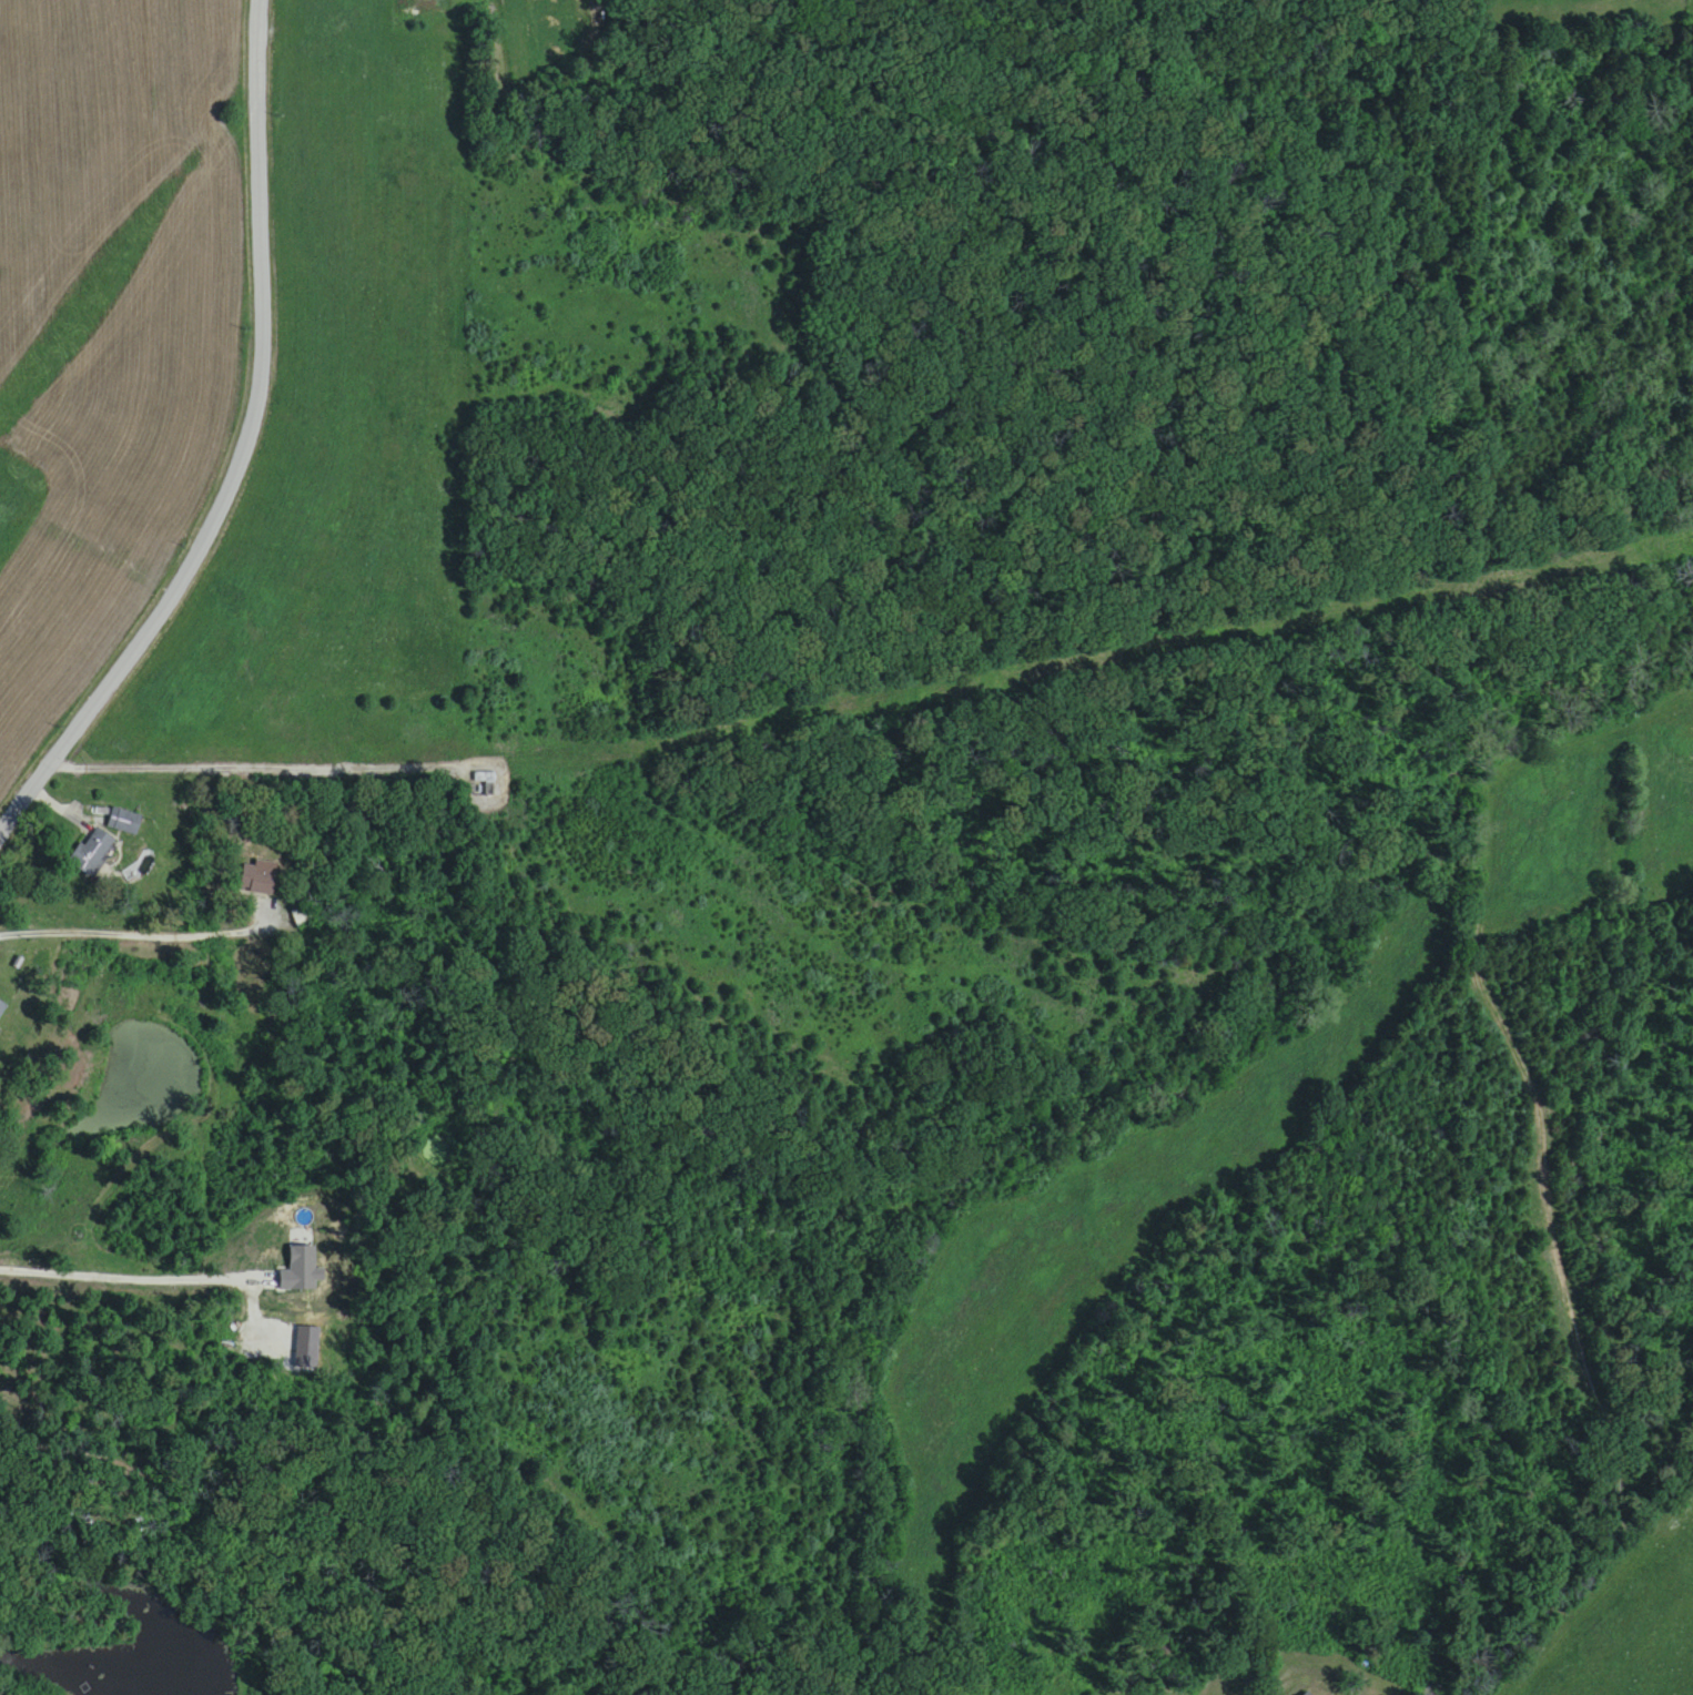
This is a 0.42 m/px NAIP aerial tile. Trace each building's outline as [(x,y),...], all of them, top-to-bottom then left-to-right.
[(476,796),(495,796),(495,774),(476,774),(476,796)] [(141,818),(113,807),(105,827),(134,838),(141,818)] [(68,863),(88,877),(114,843),(95,828),(68,863)] [(277,866),(255,862),(254,867),(243,865),(239,892),(272,897),(277,866)] [(298,930),(315,923),(309,907),(292,914),(298,930)]
